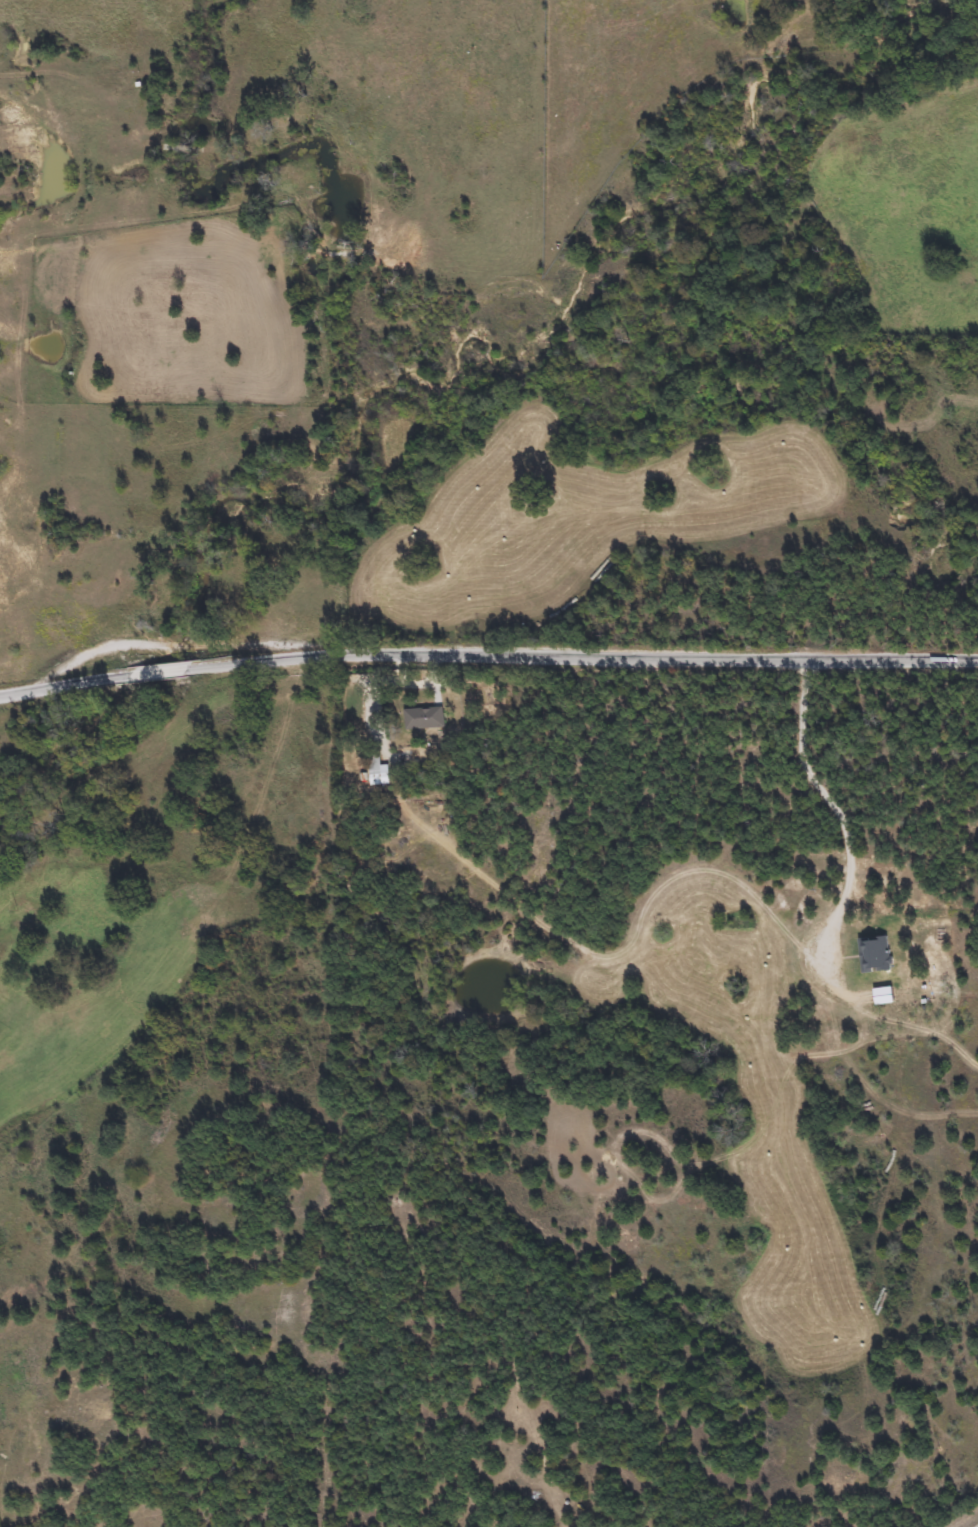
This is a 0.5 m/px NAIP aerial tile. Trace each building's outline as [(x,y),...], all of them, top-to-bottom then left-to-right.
[(404,708),(404,729),(442,729),(442,708),(404,708)] [(388,765),(380,765),(380,753),(370,753),(370,786),(388,786),(388,765)]
